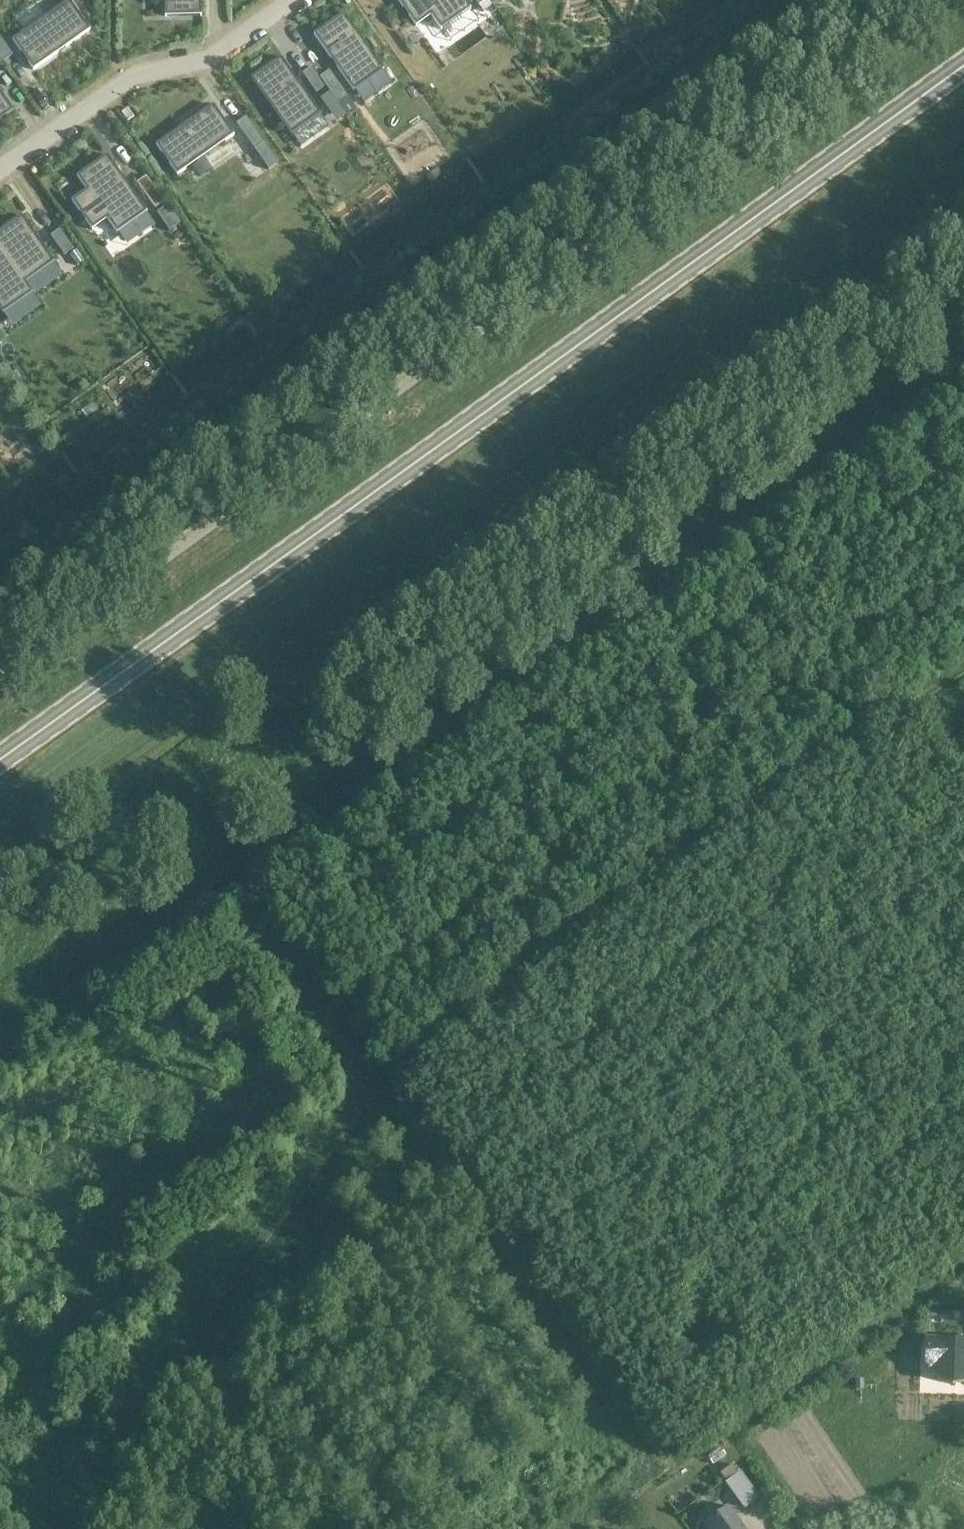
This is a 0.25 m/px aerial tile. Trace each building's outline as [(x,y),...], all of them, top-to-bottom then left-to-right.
[(69,0),(12,40),(33,70),(90,30),(69,0)] [(165,16),(202,16),(201,0),(165,0),(165,16)] [(416,26),(431,16),(441,29),(471,8),(465,0),(397,0),(416,26)] [(343,13),(313,34),(353,91),(354,91),(363,103),(391,83),(382,70),(383,70),(343,13)] [(21,67),(3,40),(0,42),(0,57),(7,67),(11,73),(21,67)] [(251,78),(291,135),(321,114),(281,57),(251,78)] [(325,86),(320,78),(311,66),(302,73),(315,92),(325,86)] [(320,78),(325,86),(338,104),(348,97),(329,71),(320,78)] [(0,92),(0,120),(13,111),(0,92)] [(156,145),(177,175),(234,135),(213,105),(156,145)] [(236,124),(254,150),(264,143),(246,117),(236,124)] [(107,155),(77,176),(87,190),(72,201),(92,230),(107,219),(117,233),(147,212),(107,155)] [(136,183),(155,209),(165,202),(146,176),(136,183)] [(167,207),(157,214),(169,232),(180,225),(167,207)] [(26,284),(56,263),(22,215),(0,231),(0,247),(26,284)] [(72,251),(58,232),(48,238),(62,258),(72,251)] [(26,284),(0,247),(0,311),(2,314),(32,293),(26,284)] [(76,251),(69,256),(77,266),(84,261),(76,251)] [(963,1377),(963,1343),(926,1342),(925,1366),(935,1366),(953,1385),(961,1377),(963,1377)] [(741,1474),(727,1484),(745,1509),(759,1499),(741,1474)] [(728,1507),(728,1508),(704,1526),(703,1525),(703,1526),(705,1528),(745,1528),(728,1507)]
